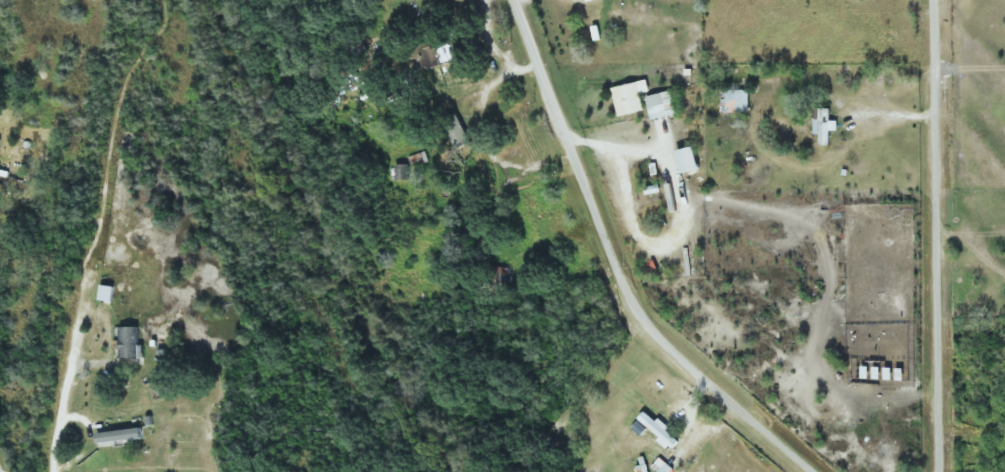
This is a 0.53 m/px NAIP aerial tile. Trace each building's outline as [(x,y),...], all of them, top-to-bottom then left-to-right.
[(641,92),(650,90),(647,79),(622,86),(630,114),(646,109),(641,92)] [(719,89),(719,111),(748,111),(748,89),(719,89)] [(651,119),(676,114),(671,91),(647,96),(651,119)] [(831,108),(817,108),(817,144),(831,144),(831,108)] [(678,151),(685,173),(702,168),(696,146),(678,151)] [(397,180),(410,179),(409,164),(396,165),(397,180)] [(507,266),(493,266),(493,283),(507,283),(507,266)] [(641,417),(672,449),(680,441),(661,422),(660,424),(647,411),(641,417)]
